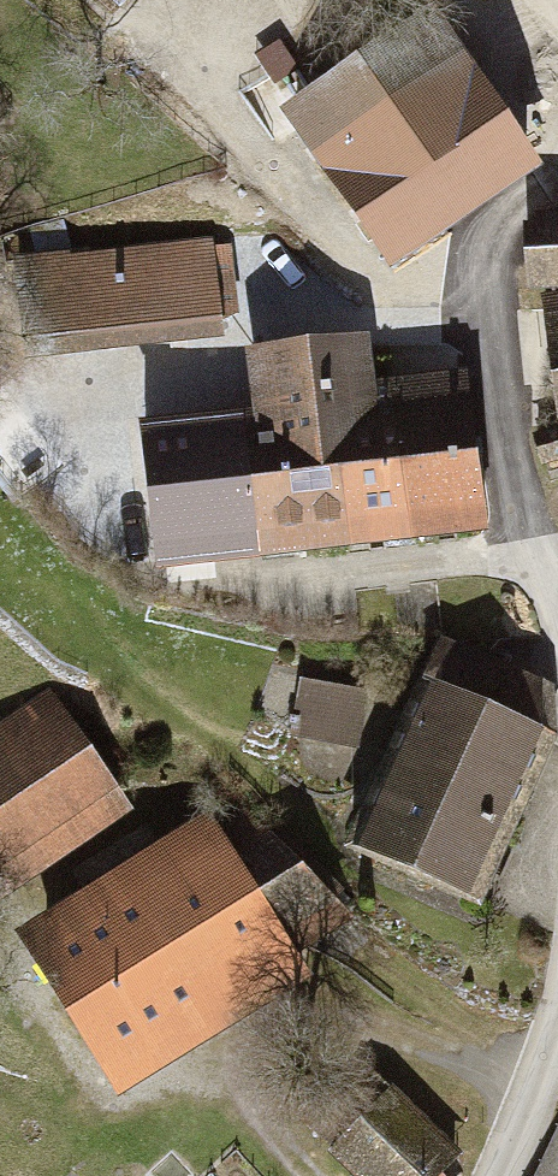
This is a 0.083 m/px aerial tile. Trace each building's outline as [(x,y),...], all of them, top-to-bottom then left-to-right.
[(437,6),(284,106),(376,246),(529,146),(437,6)] [(536,219),(538,293),(557,293),(557,218),(536,219)] [(225,245),(10,261),(16,337),(231,320),(225,245)] [(549,421),(557,420),(557,302),(534,306),(549,421)] [(246,415),(134,425),(147,578),(479,549),(464,376),(370,384),(367,342),(240,354),(246,415)] [(536,476),(557,469),(557,431),(525,442),(536,476)] [(436,640),(337,859),(477,922),(557,746),(538,737),(557,694),(436,640)] [(373,698),(291,679),(277,739),(359,757),(373,698)] [(0,723),(0,905),(128,815),(43,693),(0,723)] [(8,942),(107,1107),(306,988),(296,971),(358,934),(235,821),(214,834),(208,823),(8,942)] [(322,1160),(338,1175),(444,1175),(460,1161),(407,1107),(416,1098),(387,1069),(374,1082),(387,1095),(322,1160)] [(538,1175),(557,1175),(557,1132),(538,1175)]
